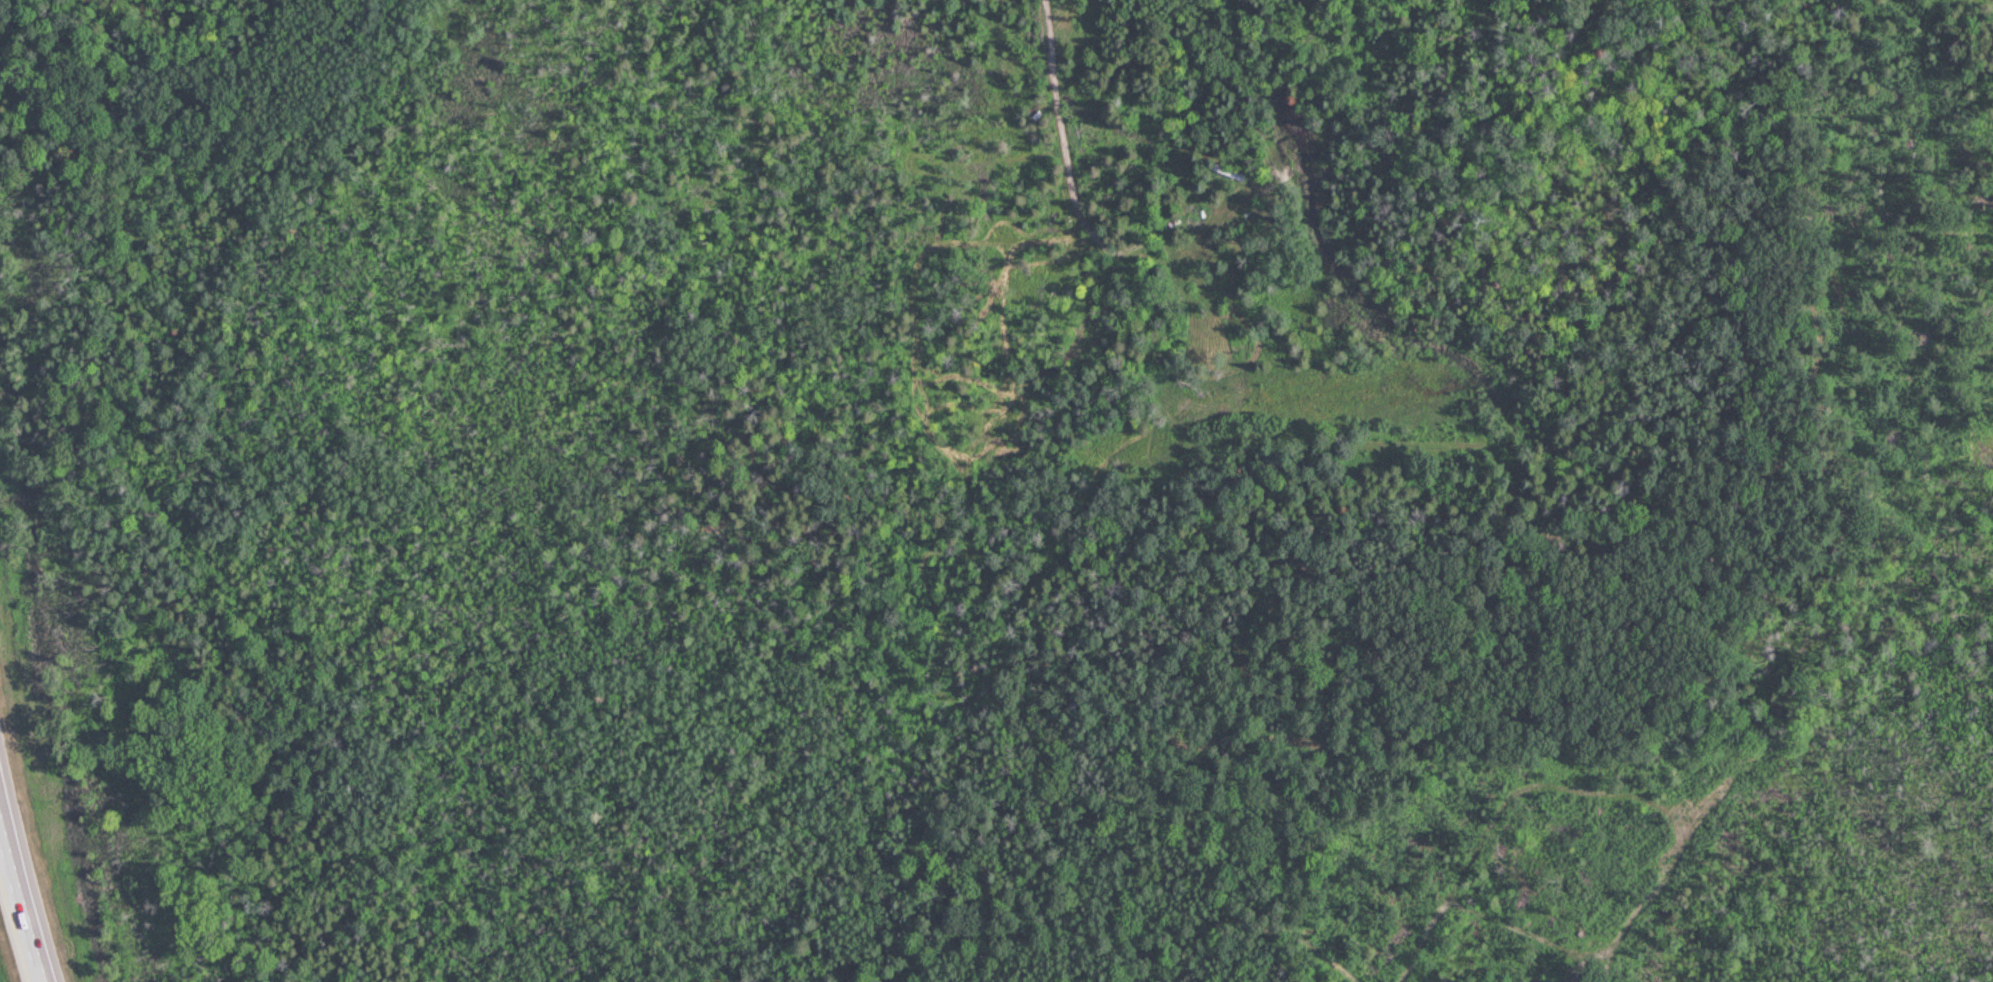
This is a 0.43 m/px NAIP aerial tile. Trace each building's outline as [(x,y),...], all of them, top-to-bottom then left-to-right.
[(1244,173),(1225,167),(1223,174),(1242,180),(1244,173)]
